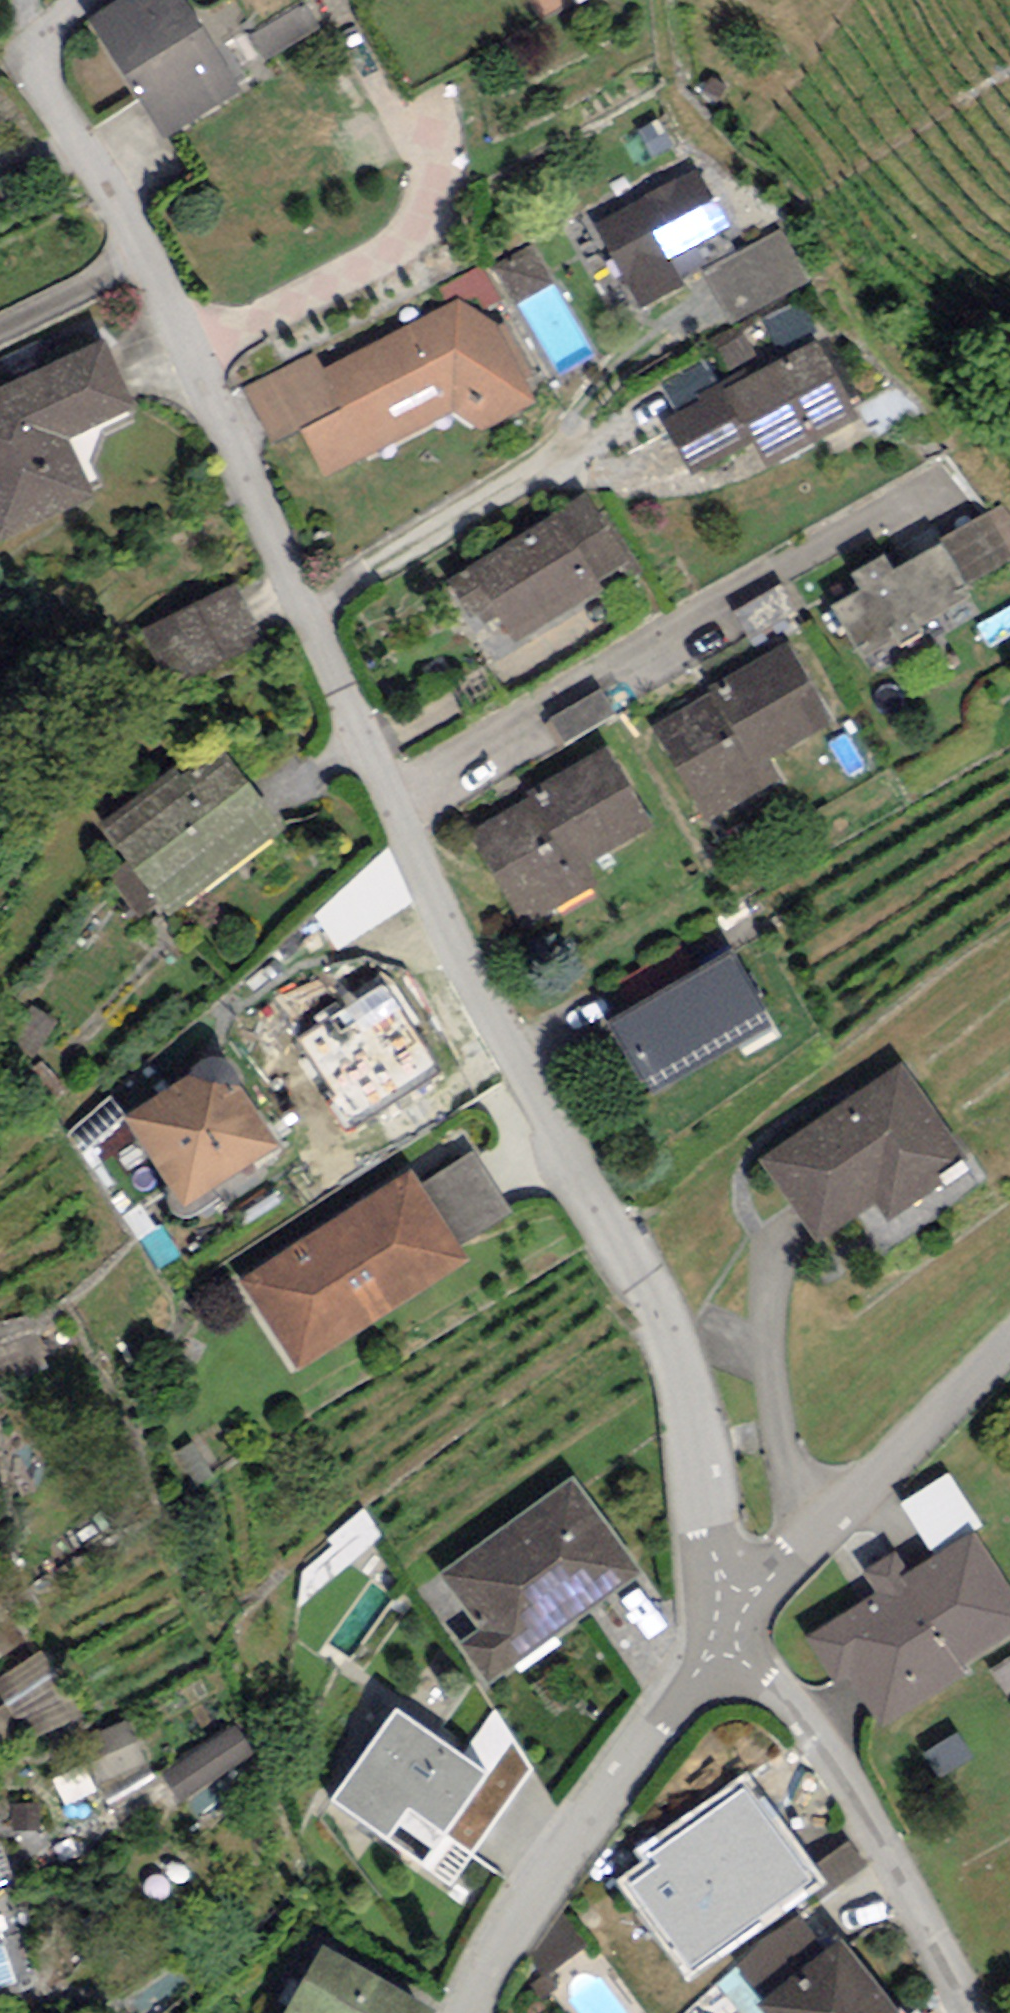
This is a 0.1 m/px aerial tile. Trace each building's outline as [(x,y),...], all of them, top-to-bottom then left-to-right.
[(90,18),(165,138),(241,91),(184,0),(119,0),(90,18)] [(319,30),(304,7),(253,39),(268,62),(319,30)] [(641,310),(684,287),(670,261),(730,228),(697,167),(594,224),(641,310)] [(809,281),(781,231),(704,273),(731,323),(809,281)] [(554,282),(533,246),(496,266),(517,303),(554,282)] [(439,288),(449,305),(458,300),(479,312),(502,299),(480,267),(439,288)] [(315,353),(242,389),(271,443),(300,430),(324,477),(455,413),(481,430),(534,404),(526,381),(533,376),(505,328),(479,312),(458,300),(449,305),(324,367),(315,353)] [(0,388),(0,543),(96,498),(68,438),(134,407),(103,340),(0,388)] [(766,467),(858,418),(817,342),(751,376),(746,367),(696,396),(699,402),(664,423),(692,475),(753,443),(766,467)] [(587,496),(469,565),(499,616),(514,641),(604,590),(600,581),(630,563),(587,496)] [(968,583),(1009,560),(1009,516),(1001,506),(944,539),(968,583)] [(859,590),(830,606),(862,661),(976,597),(968,583),(944,539),(892,568),(885,555),(850,574),(859,590)] [(485,625),(499,616),(469,565),(445,579),(469,621),(479,615),(485,625)] [(235,587),(144,630),(169,682),(260,639),(235,587)] [(771,759),(837,722),(790,639),(707,686),(711,693),(651,727),(706,823),(783,780),(771,759)] [(600,703),(557,730),(570,751),(613,724),(600,703)] [(216,734),(98,826),(169,917),(287,825),(216,734)] [(588,863),(653,826),(606,743),(524,790),(528,797),(464,833),(520,931),(600,885),(588,863)] [(417,904),(387,846),(314,912),(339,953),(417,904)] [(731,955),(612,1023),(653,1094),(772,1026),(731,955)] [(354,1120),(440,1066),(387,982),(301,1035),(354,1120)] [(217,1056),(124,1118),(184,1208),(277,1146),(217,1056)] [(902,1061),(758,1161),(817,1245),(874,1206),(888,1226),(975,1165),(902,1061)] [(422,1186),(460,1246),(514,1212),(476,1152),(422,1186)] [(412,1171),(241,1280),(299,1370),(470,1261),(460,1246),(422,1186),(412,1171)] [(194,1442),(172,1456),(186,1477),(189,1475),(198,1489),(216,1478),(194,1442)] [(948,1473),(899,1504),(934,1556),(972,1532),(982,1526),(948,1473)] [(459,1645),(488,1685),(645,1571),(574,1475),(438,1574),(479,1630),(459,1645)] [(882,1727),(967,1675),(960,1664),(1009,1634),(1009,1592),(972,1532),(934,1556),(910,1572),(896,1551),(862,1574),(876,1592),(805,1639),(836,1687),(850,1678),(882,1727)] [(0,1677),(0,1692),(15,1721),(26,1715),(38,1737),(83,1716),(44,1649),(0,1677)] [(988,1672),(1007,1698),(1009,1696),(1009,1659),(988,1672)] [(534,1768),(494,1707),(461,1757),(486,1775),(421,1867),(450,1889),(534,1768)] [(395,1710),(333,1801),(421,1867),(486,1775),(461,1757),(395,1710)] [(126,1722),(77,1742),(87,1764),(95,1785),(144,1765),(126,1722)] [(254,1754),(236,1727),(164,1774),(181,1801),(254,1754)] [(975,1761),(959,1734),(922,1755),(938,1782),(975,1761)] [(65,1807),(98,1793),(95,1785),(87,1764),(51,1779),(65,1807)] [(814,1893),(827,1884),(815,1867),(749,1774),(637,1852),(646,1865),(620,1883),(689,1981),(814,1893)] [(41,1805),(13,1805),(13,1831),(41,1831),(41,1805)] [(14,1878),(0,1839),(0,1883),(14,1878)] [(866,1864),(849,1842),(815,1867),(827,1884),(814,1893),(820,1899),(866,1864)] [(800,1916),(735,1962),(763,2002),(825,1953),(800,1916)] [(758,2005),(764,2012),(902,2012),(842,1939),(825,1953),(763,2002),(758,2005)] [(324,1946),(286,2012),(434,2012),(437,2009),(324,1946)]
